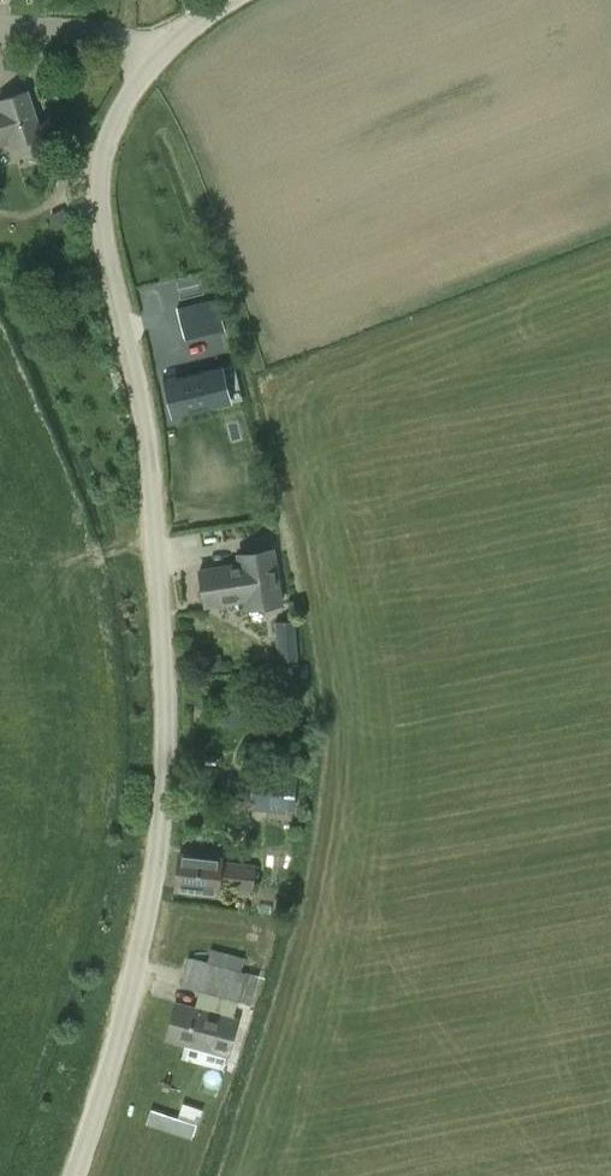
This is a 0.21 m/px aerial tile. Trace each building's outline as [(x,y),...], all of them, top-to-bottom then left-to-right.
[(11,142),(13,147),(43,136),(28,90),(0,98),(0,146),(11,142)] [(65,209),(52,217),(57,226),(70,219),(65,209)] [(218,297),(178,307),(178,308),(180,308),(187,337),(185,337),(185,339),(225,329),(225,328),(224,328),(219,306),(217,299),(218,298),(218,297)] [(166,379),(163,380),(164,381),(166,381),(174,415),(172,416),(172,417),(233,402),(232,400),(226,402),(217,368),(224,366),(224,365),(178,376),(177,374),(166,377),(166,379)] [(281,604),(273,549),(238,555),(239,564),(199,571),(205,606),(245,600),(247,609),(281,604)] [(275,623),(279,661),(298,659),(294,620),(275,623)] [(255,772),(250,809),(293,814),(297,778),(255,772)] [(219,894),(219,888),(253,892),(256,865),(222,862),(223,858),(179,853),(175,889),(219,894)] [(200,996),(184,992),(181,1004),(176,1002),(166,1038),(187,1044),(183,1057),(225,1068),(238,1019),(233,1018),(238,1001),(253,1004),(260,975),(188,957),(180,986),(201,991),(200,996)] [(152,1109),(147,1123),(192,1137),(196,1124),(197,1124),(202,1109),(184,1103),(178,1118),(152,1109)]
